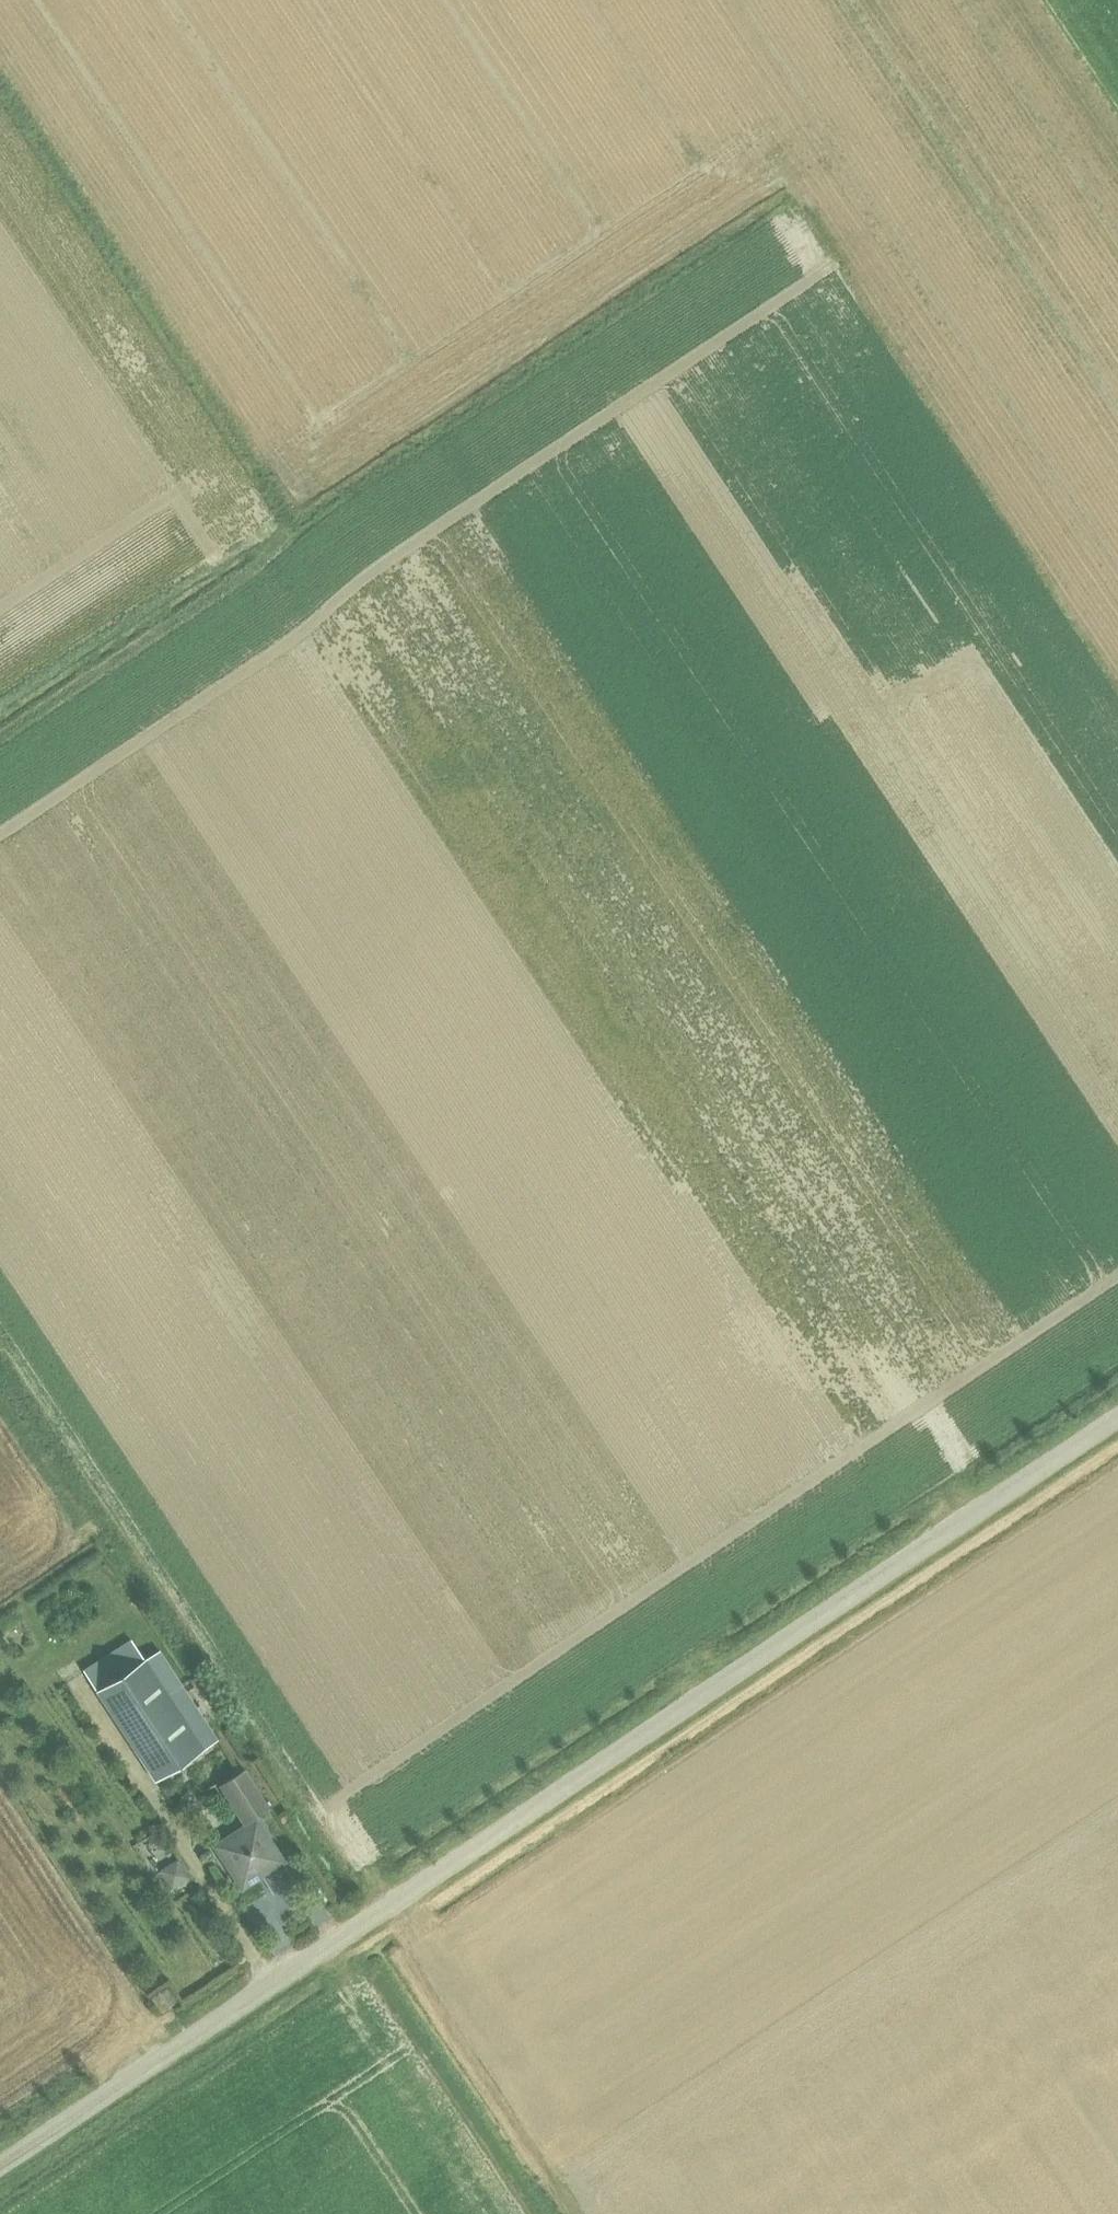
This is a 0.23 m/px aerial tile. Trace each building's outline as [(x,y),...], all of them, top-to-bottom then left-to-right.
[(155,1780),(202,1749),(217,1739),(181,1684),(167,1693),(131,1639),(84,1670),(155,1780)] [(245,1825),(214,1846),(243,1890),(264,1875),(275,1891),(294,1878),(284,1862),(285,1861),(256,1817),(270,1809),(244,1769),(220,1785),(240,1817),(245,1825)] [(151,1835),(137,1846),(147,1862),(162,1851),(151,1835)] [(149,1868),(161,1892),(182,1882),(170,1858),(149,1868)] [(167,1988),(153,1997),(161,2009),(165,2006),(170,2003),(170,2002),(175,1999),(167,1988)]
